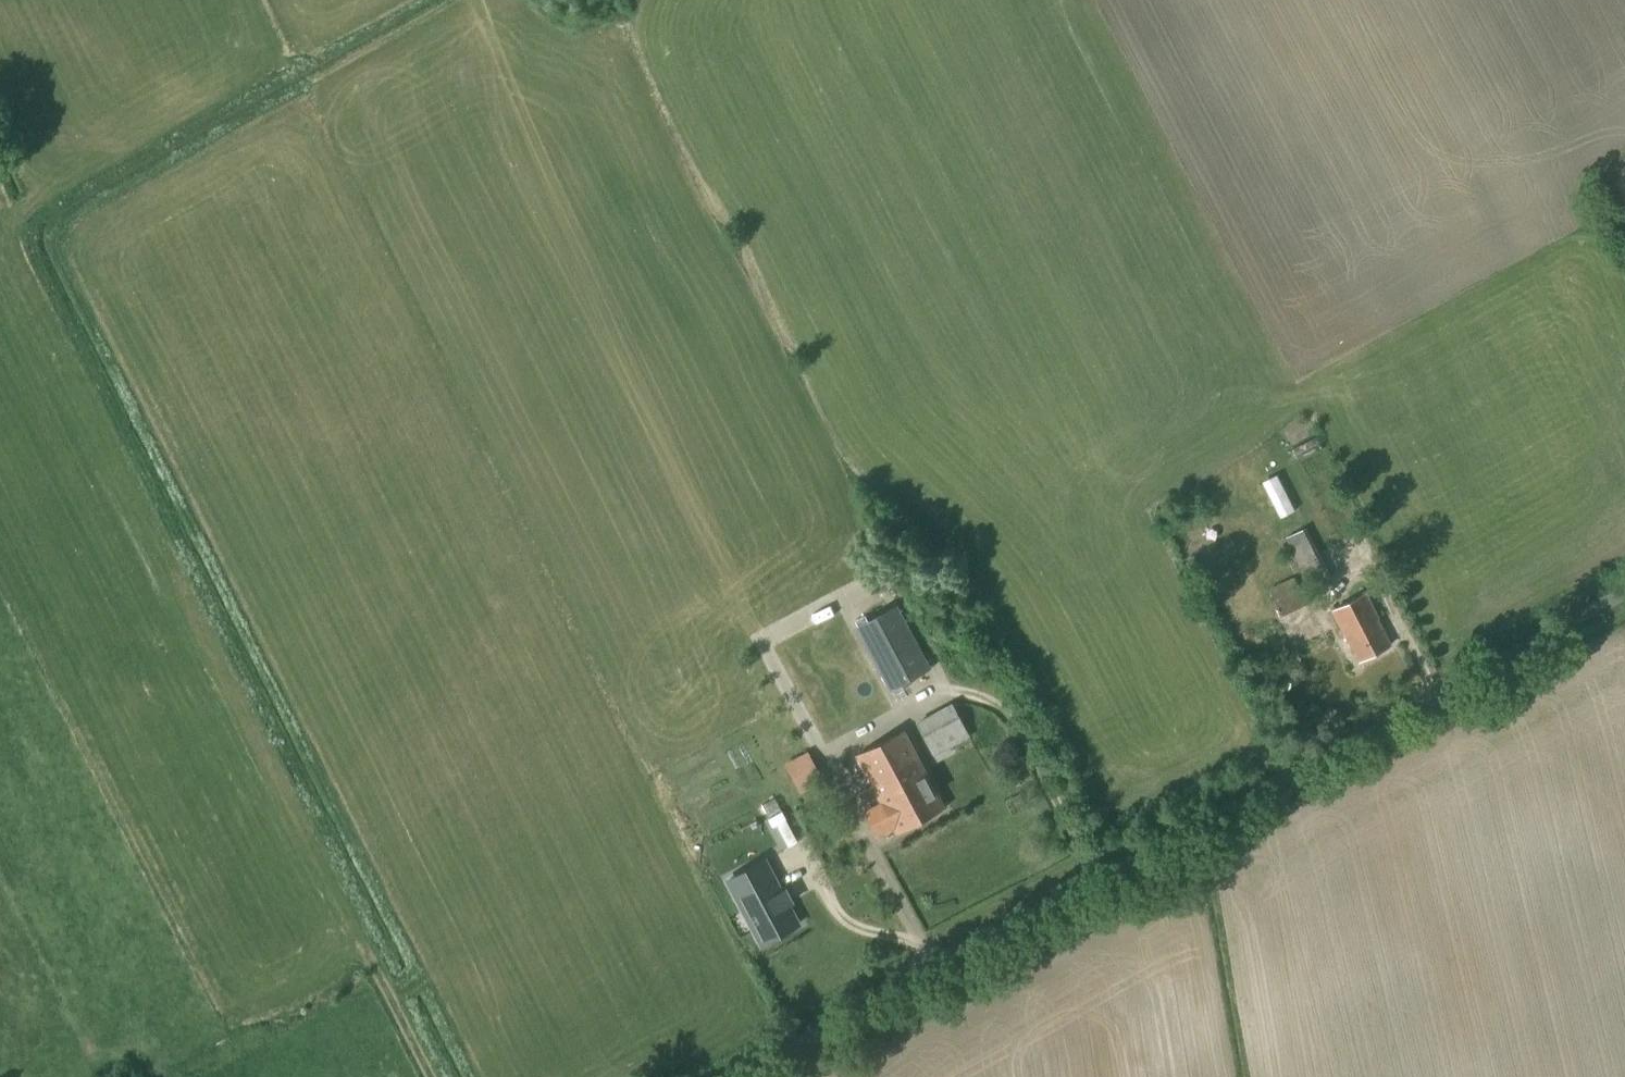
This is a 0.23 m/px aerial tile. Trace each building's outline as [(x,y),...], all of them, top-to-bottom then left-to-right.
[(1284,474),(1269,482),(1288,520),(1303,513),(1284,474)] [(1281,616),(1305,604),(1296,585),(1272,598),(1281,616)] [(1389,644),(1376,619),(1377,618),(1364,592),(1330,609),(1344,635),(1345,635),(1358,660),(1389,644)] [(930,669),(896,605),(856,627),(890,690),(930,669)] [(933,756),(970,737),(952,703),(915,722),(933,756)] [(903,730),(856,755),(880,802),(864,811),(876,835),(893,826),(897,833),(943,808),(903,730)] [(801,926),(790,906),(782,891),(765,859),(724,880),(760,947),(801,926)]
